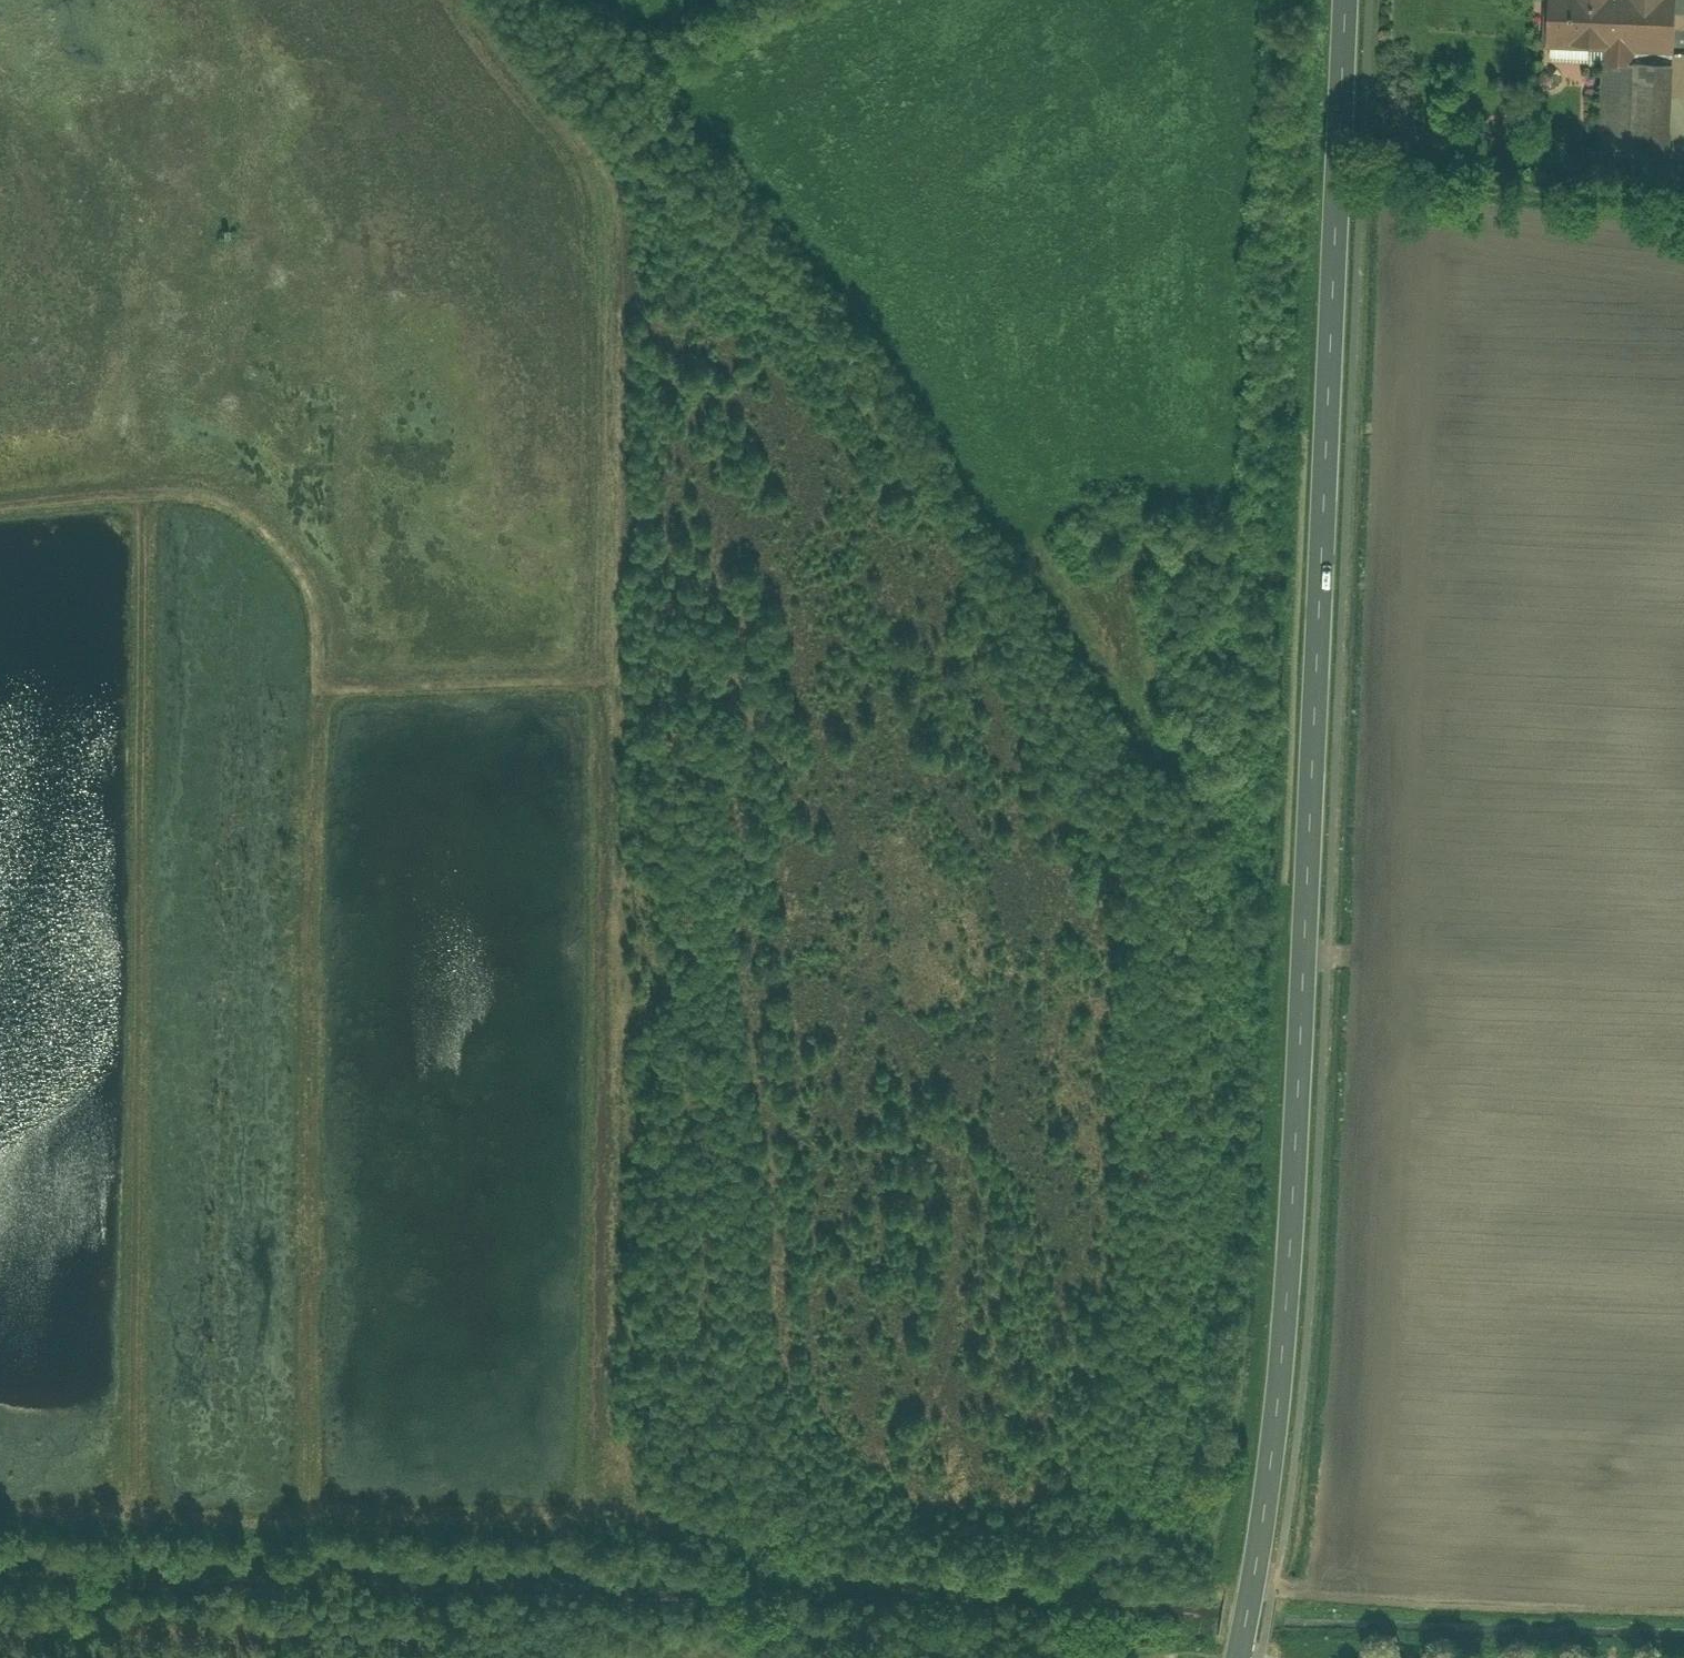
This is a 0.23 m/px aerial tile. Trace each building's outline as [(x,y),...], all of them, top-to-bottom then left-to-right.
[(1616,48),(1618,0),(1550,0),(1549,40),(1589,42),(1592,47),(1608,48),(1616,48)] [(1616,48),(1608,48),(1607,60),(1603,59),(1599,181),(1667,184),(1674,0),(1618,0),(1616,48)]
